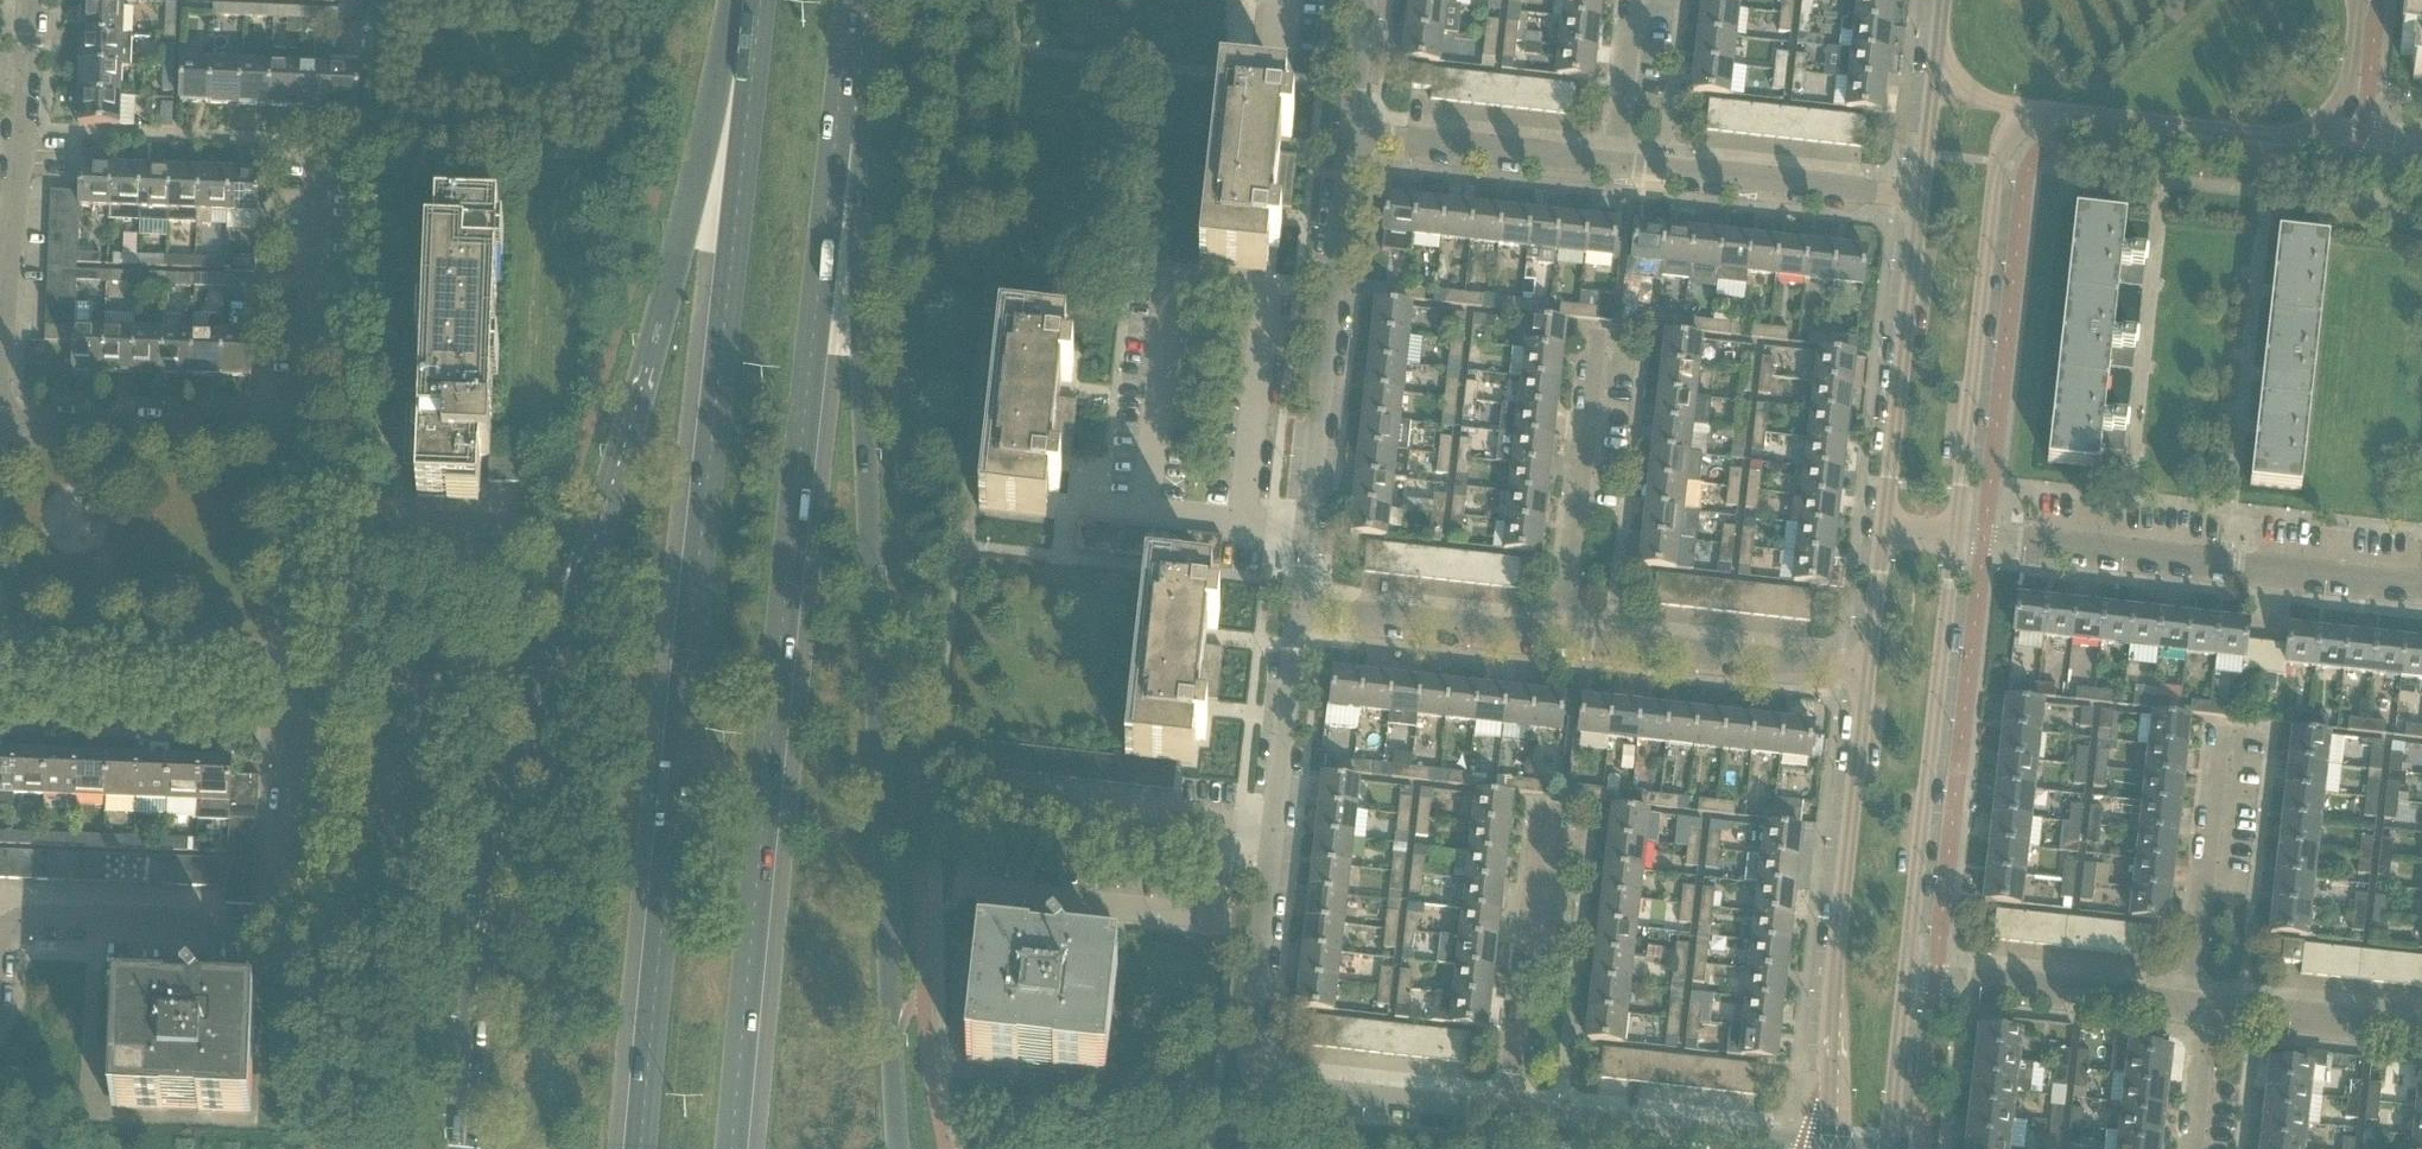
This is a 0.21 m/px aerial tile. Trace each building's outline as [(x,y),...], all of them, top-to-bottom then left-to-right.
[(81,35),(81,36),(124,38),(125,7),(124,7),(124,1),(95,0),(95,6),(82,6),(82,7),(84,7),(83,35),(81,35)] [(1563,18),(1598,22),(1601,0),(1565,0),(1563,18)] [(1702,5),(1737,9),(1738,0),(1704,0),(1703,5),(1702,4),(1702,5)] [(1780,14),(1793,15),(1795,0),(1782,0),(1780,14)] [(1800,16),(1812,17),(1814,0),(1802,0),(1800,16)] [(1856,22),(1891,26),(1894,0),(1858,0),(1856,22)] [(2412,21),(2403,20),(2402,23),(2404,24),(2400,56),(2416,58),(2413,81),(2421,82),(2421,0),(2414,0),(2412,21)] [(1406,29),(1406,30),(1441,34),(1444,5),(1409,1),(1409,2),(1411,2),(1408,29),(1406,29)] [(1226,3),(1224,19),(1255,23),(1257,7),(1226,3)] [(165,27),(177,27),(177,4),(166,4),(165,27)] [(184,5),(184,16),(208,17),(208,6),(184,5)] [(1698,33),(1698,34),(1734,38),(1737,9),(1702,5),(1702,6),(1703,6),(1700,33),(1698,33)] [(220,6),(220,17),(243,18),(243,7),(220,6)] [(362,7),(338,6),(338,16),(361,17),(362,7)] [(243,7),(243,18),(267,19),(267,8),(243,7)] [(278,8),(278,19),(302,20),(302,9),(278,8)] [(1793,15),(1780,14),(1778,32),(1791,33),(1793,15)] [(1812,17),(1800,16),(1798,34),(1810,35),(1812,17)] [(1563,18),(1559,47),(1595,51),(1598,22),(1563,18)] [(1224,19),(1222,36),(1253,39),(1255,23),(1224,19)] [(1487,20),(1485,39),(1497,40),(1499,22),(1487,20)] [(1842,20),(1840,32),(1855,34),(1853,50),(1888,55),(1891,26),(1856,22),(1842,20)] [(1507,22),(1504,41),(1517,42),(1525,43),(1541,45),(1542,35),(1518,32),(1519,24),(1507,22)] [(1441,34),(1406,30),(1408,30),(1404,58),(1403,58),(1402,59),(1438,63),(1441,34)] [(1695,62),(1730,66),(1734,38),(1698,34),(1700,35),(1697,62),(1695,62)] [(79,65),(123,68),(130,68),(131,38),(124,38),(81,36),(83,37),(82,65),(79,65)] [(1222,36),(1220,52),(1252,55),(1253,39),(1222,36)] [(1497,40),(1485,39),(1483,57),(1495,59),(1497,40)] [(159,40),(158,49),(164,50),(175,50),(176,41),(159,40)] [(1517,42),(1504,41),(1502,60),(1515,61),(1517,42)] [(1525,43),(1523,55),(1540,57),(1542,45),(1541,45),(1525,43)] [(1549,46),(1547,59),(1558,60),(1556,76),(1568,78),(1591,80),(1595,51),(1559,47),(1549,46)] [(297,107),(298,107),(300,64),(300,50),(271,49),(270,63),(269,106),(269,104),(297,105),(297,107)] [(1841,49),(1837,78),(1885,83),(1888,55),(1853,50),(1841,49)] [(164,50),(164,70),(174,70),(175,50),(164,50)] [(300,64),(298,107),(299,107),(299,105),(327,106),(327,108),(329,65),(330,58),(330,53),(317,52),(317,64),(300,64)] [(1252,55),(1220,52),(1218,68),(1250,72),(1252,55)] [(1777,52),(1774,71),(1787,73),(1789,54),(1777,52)] [(1796,54),(1794,73),(1806,74),(1808,55),(1796,54)] [(329,65),(327,108),(328,108),(328,106),(356,107),(356,109),(358,109),(371,109),(373,59),(360,58),(360,59),(330,58),(329,65)] [(209,103),(210,103),(212,60),(182,59),(180,102),(182,102),(182,100),(209,101),(209,103)] [(239,104),(241,61),(212,60),(210,103),(211,103),(211,101),(239,102),(239,104)] [(268,106),(269,106),(270,63),(241,61),(239,104),(240,104),(240,102),(268,104),(268,106)] [(1730,66),(1695,62),(1695,63),(1697,63),(1693,90),(1692,90),(1692,91),(1727,95),(1730,66)] [(78,94),(78,95),(121,97),(121,96),(122,96),(123,68),(79,65),(79,66),(81,66),(80,94),(78,94)] [(1411,88),(1431,90),(1433,69),(1413,67),(1411,88)] [(1429,100),(1444,102),(1447,71),(1433,69),(1431,90),(1429,100)] [(174,70),(164,70),(163,93),(174,93),(174,70)] [(1444,102),(1458,103),(1462,73),(1447,71),(1444,102)] [(1787,73),(1774,71),(1772,89),(1785,91),(1787,73)] [(1458,103),(1473,105),(1476,74),(1462,73),(1458,103)] [(1806,74),(1794,73),(1792,91),(1804,92),(1806,74)] [(1473,105),(1487,107),(1490,76),(1476,74),(1473,105)] [(1487,107),(1501,108),(1505,77),(1490,76),(1487,107)] [(1501,108),(1516,110),(1519,79),(1505,77),(1501,108)] [(1836,78),(1833,106),(1846,107),(1846,108),(1858,109),(1881,112),(1885,83),(1837,78),(1836,78)] [(1516,110),(1530,111),(1534,81),(1519,79),(1516,110)] [(1530,111),(1544,113),(1548,82),(1534,81),(1530,111)] [(1544,113),(1559,115),(1562,84),(1548,82),(1544,113)] [(1285,107),(1287,90),(1220,83),(1217,109),(1222,110),(1218,150),(1212,149),(1207,200),(1212,201),(1208,240),(1202,240),(1199,266),(1266,274),(1268,257),(1266,257),(1267,248),(1280,249),(1282,228),(1265,226),(1267,208),(1291,210),(1297,158),(1273,155),(1275,136),(1291,138),(1294,117),(1282,116),(1283,107),(1285,107)] [(1562,84),(1559,115),(1573,116),(1577,85),(1562,84)] [(77,123),(77,125),(83,125),(115,126),(119,127),(134,127),(135,97),(121,97),(78,95),(80,95),(79,123),(77,123)] [(1705,131),(1719,133),(1723,102),(1708,100),(1705,131)] [(1719,133),(1734,135),(1737,103),(1723,102),(1719,133)] [(1734,135),(1748,136),(1751,105),(1737,103),(1734,135)] [(161,128),(171,128),(172,105),(162,104),(161,128)] [(1748,136),(1762,138),(1766,107),(1751,105),(1748,136)] [(1762,138),(1777,139),(1780,108),(1766,107),(1762,138)] [(1777,139),(1791,141),(1795,110),(1780,108),(1777,139)] [(1791,141),(1806,142),(1809,111),(1795,110),(1791,141)] [(1806,142),(1820,144),(1823,113),(1809,111),(1806,142)] [(1820,144),(1834,146),(1838,114),(1823,113),(1820,144)] [(1834,146),(1849,147),(1852,116),(1838,114),(1834,146)] [(1852,116),(1849,147),(1863,149),(1867,118),(1852,116)] [(80,192),(79,207),(79,208),(109,209),(111,166),(110,166),(110,168),(82,167),(82,165),(81,165),(80,192)] [(112,166),(111,166),(109,209),(109,220),(138,221),(140,168),(139,168),(139,170),(112,168),(112,166)] [(141,168),(140,168),(138,221),(168,222),(170,168),(169,168),(169,171),(141,170),(141,168)] [(171,168),(170,168),(168,222),(197,223),(199,170),(198,170),(198,172),(170,171),(171,168)] [(200,170),(199,170),(197,223),(197,224),(210,225),(211,213),(227,213),(229,171),(228,171),(228,173),(200,172),(200,170)] [(230,171),(229,171),(227,213),(257,214),(259,172),(257,172),(257,174),(229,173),(230,171)] [(51,191),(50,205),(79,207),(80,192),(51,191)] [(1383,233),(1381,251),(1411,254),(1413,236),(1416,201),(1416,202),(1388,199),(1389,198),(1387,197),(1383,233)] [(1413,236),(1441,239),(1445,204),(1444,204),(1444,206),(1417,203),(1417,201),(1416,201),(1413,236)] [(1441,239),(1470,242),(1474,207),(1473,207),(1473,209),(1446,206),(1446,204),(1445,204),(1441,239)] [(50,205),(49,220),(78,221),(79,208),(79,207),(50,205)] [(1470,242),(1498,246),(1502,211),(1502,210),(1502,212),(1474,209),(1474,207),(1470,242)] [(1498,246),(1527,249),(1531,214),(1530,214),(1530,215),(1503,212),(1503,211),(1502,211),(1498,246)] [(419,468),(418,497),(480,499),(481,470),(482,457),(489,457),(489,455),(491,455),(501,215),(430,212),(421,407),(419,468)] [(2068,278),(2067,291),(2118,296),(2119,288),(2119,285),(2121,274),(2143,276),(2145,258),(2148,258),(2148,256),(2146,256),(2123,253),(2127,218),(2076,213),(2075,213),(2068,278)] [(1527,249),(1526,260),(1539,261),(1538,264),(1554,266),(1555,252),(1559,217),(1558,218),(1531,215),(1532,214),(1531,214),(1527,249)] [(1555,252),(1584,255),(1588,220),(1587,220),(1587,222),(1560,219),(1560,217),(1559,217),(1555,252)] [(49,220),(49,234),(78,235),(78,221),(49,220)] [(1588,220),(1584,255),(1613,259),(1617,223),(1616,223),(1616,225),(1588,222),(1588,220)] [(1626,260),(1624,278),(1659,282),(1660,278),(1661,264),(1665,229),(1664,229),(1664,230),(1637,227),(1637,226),(1636,225),(1632,261),(1626,260)] [(1661,264),(1660,278),(1688,281),(1690,267),(1694,232),(1693,232),(1693,234),(1665,231),(1666,229),(1665,229),(1661,264)] [(1688,281),(1688,285),(1717,288),(1717,283),(1722,235),(1722,237),(1694,234),(1694,232),(1690,267),(1688,281)] [(49,234),(48,248),(77,249),(78,235),(49,234)] [(1722,235),(1717,283),(1746,286),(1747,274),(1751,238),(1750,238),(1750,240),(1723,237),(1723,235),(1722,235)] [(2272,301),(2270,319),(2320,325),(2330,241),(2279,235),(2274,285),(2278,285),(2276,301),(2272,301)] [(1747,274),(1776,277),(1780,242),(1779,242),(1779,243),(1751,240),(1752,239),(1751,238),(1747,274)] [(1776,277),(1804,280),(1808,245),(1807,245),(1807,246),(1780,243),(1780,242),(1776,277)] [(1804,280),(1833,283),(1837,248),(1836,248),(1836,250),(1808,247),(1809,245),(1808,245),(1804,280)] [(77,264),(77,252),(77,249),(48,248),(48,263),(77,264)] [(1837,248),(1833,283),(1862,287),(1866,251),(1865,251),(1864,253),(1837,250),(1837,248)] [(101,253),(77,252),(77,264),(101,265),(101,253)] [(113,256),(113,266),(136,267),(137,257),(113,256)] [(137,257),(136,267),(166,268),(166,258),(137,257)] [(225,270),(225,275),(230,275),(255,276),(255,275),(255,264),(255,259),(225,258),(225,260),(225,270)] [(173,259),(172,268),(195,269),(195,259),(173,259)] [(195,259),(195,269),(225,270),(225,260),(195,259)] [(76,285),(76,282),(77,271),(47,270),(47,284),(76,285)] [(100,272),(77,271),(76,282),(100,283),(100,272)] [(112,273),(112,284),(136,285),(136,274),(112,273)] [(136,274),(136,285),(165,286),(165,275),(136,274)] [(165,275),(165,286),(194,287),(195,276),(165,275)] [(224,288),(223,296),(254,297),(255,276),(230,275),(230,276),(230,278),(224,278),(224,288)] [(195,276),(194,287),(224,288),(224,278),(195,276)] [(1524,281),(1522,295),(1533,296),(1534,282),(1524,281)] [(47,284),(46,298),(76,300),(76,285),(47,284)] [(1387,297),(1405,299),(1407,287),(1388,285),(1387,297)] [(1407,287),(1405,299),(1424,301),(1425,289),(1407,287)] [(2067,291),(2057,381),(2108,386),(2111,356),(2134,359),(2136,341),(2139,341),(2139,339),(2114,336),(2118,296),(2067,291)] [(1444,304),(1463,306),(1464,294),(1445,292),(1444,304)] [(1596,308),(1598,294),(1580,292),(1578,306),(1596,308)] [(1464,294),(1463,306),(1481,308),(1482,296),(1464,294)] [(1578,306),(1577,319),(1611,323),(1614,296),(1598,294),(1596,308),(1578,306)] [(46,298),(46,313),(75,314),(75,304),(76,300),(46,298)] [(1501,310),(1520,312),(1521,300),(1503,298),(1501,310)] [(1521,300),(1520,312),(1538,314),(1539,302),(1521,300)] [(1372,332),(1372,333),(1410,337),(1413,308),(1375,303),(1375,305),(1378,305),(1375,332),(1372,332)] [(74,342),(72,370),(74,370),(74,368),(101,369),(101,371),(103,371),(103,369),(104,329),(105,315),(92,314),(92,305),(75,304),(75,314),(75,328),(74,342)] [(1558,317),(1577,319),(1578,306),(1560,304),(1558,317)] [(46,313),(45,327),(75,328),(75,314),(46,313)] [(1638,313),(1637,325),(1652,327),(1653,321),(1657,321),(1657,315),(1638,313)] [(1653,321),(1652,327),(1673,329),(1674,317),(1657,315),(1657,321),(1653,321)] [(192,333),(191,375),(192,373),(219,374),(219,376),(220,376),(222,334),(222,317),(209,317),(208,333),(192,333)] [(1693,332),(1711,334),(1713,321),(1694,319),(1693,332)] [(2262,384),(2260,402),(2311,408),(2320,325),(2270,319),(2264,368),(2269,368),(2267,384),(2262,384)] [(190,375),(191,375),(192,333),(193,321),(163,320),(163,331),(161,374),(162,374),(162,372),(190,373),(190,375)] [(1452,321),(1450,341),(1463,343),(1465,323),(1452,321)] [(1527,321),(1524,350),(1562,354),(1565,325),(1527,321)] [(1713,321),(1711,334),(1729,336),(1731,323),(1713,321)] [(1472,325),(1470,343),(1483,345),(1485,327),(1472,325)] [(1750,338),(1768,340),(1770,328),(1751,325),(1750,338)] [(1000,326),(986,444),(979,510),(1046,518),(1048,501),(1046,501),(1047,492),(1059,493),(1062,472),(1045,470),(1047,452),(1072,455),(1078,402),(1053,399),(1055,380),(1071,382),(1074,361),(1062,360),(1063,350),(1065,350),(1067,334),(1000,326)] [(44,341),(74,342),(75,328),(45,327),(44,341)] [(1770,328),(1768,340),(1787,342),(1788,330),(1770,328)] [(131,372),(132,372),(134,330),(104,329),(103,369),(131,370),(131,372)] [(160,373),(161,374),(163,331),(134,330),(132,372),(133,370),(160,371),(160,373)] [(1807,344),(1826,346),(1827,334),(1809,332),(1807,344)] [(1369,361),(1407,366),(1410,337),(1372,333),(1375,333),(1372,361),(1369,361)] [(222,334),(220,376),(221,376),(221,374),(249,375),(249,377),(250,377),(252,335),(222,334)] [(1827,334),(1826,346),(1844,348),(1845,336),(1827,334)] [(1662,365),(1662,366),(1700,370),(1703,340),(1665,336),(1665,338),(1668,338),(1665,365),(1662,365)] [(1463,343),(1450,341),(1448,361),(1461,362),(1463,343)] [(1483,345),(1470,343),(1468,363),(1481,364),(1483,345)] [(1524,350),(1521,378),(1559,382),(1562,354),(1524,350)] [(1816,353),(1812,382),(1850,386),(1854,357),(1816,353)] [(1742,356),(1740,374),(1752,375),(1754,357),(1742,356)] [(1762,358),(1760,376),(1772,378),(1774,359),(1762,358)] [(1366,389),(1404,394),(1407,366),(1369,361),(1369,362),(1371,362),(1368,389),(1366,389)] [(1659,392),(1659,393),(1696,397),(1700,370),(1662,366),(1664,366),(1661,392),(1659,392)] [(1740,374),(1738,392),(1750,394),(1752,375),(1740,374)] [(1760,376),(1758,395),(1770,396),(1772,378),(1760,376)] [(1445,378),(1444,398),(1457,400),(1459,380),(1445,378)] [(1521,378),(1517,407),(1555,411),(1559,382),(1521,378)] [(2053,414),(2048,464),(2099,469),(2101,453),(2101,451),(2102,439),(2125,442),(2127,424),(2129,424),(2130,421),(2127,421),(2104,419),(2105,411),(2106,402),(2108,386),(2057,381),(2055,399),(2053,414)] [(1812,382),(1809,410),(1847,414),(1850,386),(1812,382)] [(1466,383),(1464,400),(1477,402),(1479,384),(1466,383)] [(1363,417),(1363,418),(1401,422),(1404,394),(1366,389),(1366,390),(1368,390),(1365,417),(1363,417)] [(1656,421),(1693,426),(1707,428),(1707,427),(1708,427),(1711,401),(1710,401),(1710,400),(1696,398),(1696,397),(1659,393),(1659,394),(1661,394),(1658,421),(1656,421)] [(1457,400),(1444,398),(1442,418),(1455,419),(1457,400)] [(1477,402),(1464,400),(1462,420),(1475,421),(1477,402)] [(2256,437),(2251,486),(2301,492),(2311,408),(2260,402),(2258,421),(2263,422),(2261,437),(2256,437)] [(1517,407),(1514,435),(1552,439),(1555,411),(1517,407)] [(1807,429),(1806,439),(1844,443),(1847,414),(1809,410),(1809,412),(1807,429)] [(1736,413),(1734,431),(1746,432),(1748,414),(1736,413)] [(1755,415),(1753,433),(1766,435),(1768,416),(1755,415)] [(1360,446),(1398,450),(1397,451),(1408,453),(1411,424),(1401,423),(1401,422),(1363,418),(1365,418),(1362,446),(1360,446)] [(1653,449),(1653,450),(1690,454),(1693,426),(1656,421),(1656,422),(1658,422),(1655,450),(1653,449)] [(1714,429),(1713,435),(1717,439),(1733,441),(1734,431),(1717,429),(1714,429)] [(1733,441),(1732,449),(1744,451),(1746,432),(1734,431),(1733,441)] [(1499,433),(1496,462),(1511,463),(1549,468),(1552,439),(1514,435),(1499,433)] [(1753,433),(1751,452),(1763,453),(1766,435),(1753,433)] [(1439,438),(1437,455),(1450,457),(1452,439),(1439,438)] [(1459,439),(1457,457),(1471,459),(1473,441),(1459,439)] [(1805,451),(1803,467),(1841,471),(1844,443),(1806,439),(1805,451)] [(1357,474),(1357,475),(1394,479),(1398,450),(1360,446),(1360,447),(1361,447),(1358,474),(1357,474)] [(1650,478),(1650,479),(1687,483),(1687,484),(1699,486),(1702,456),(1690,455),(1690,454),(1653,450),(1653,451),(1655,451),(1651,478),(1650,478)] [(507,456),(491,455),(489,455),(489,457),(488,483),(506,484),(507,456)] [(1450,457),(1437,455),(1435,475),(1448,476),(1450,457)] [(506,484),(525,485),(526,457),(507,456),(506,484)] [(1471,459),(1457,457),(1455,477),(1469,478),(1471,459)] [(1511,463),(1508,492),(1546,496),(1549,468),(1511,463)] [(1803,467),(1800,495),(1837,500),(1841,471),(1803,467)] [(1729,470),(1727,488),(1740,490),(1742,471),(1729,470)] [(1749,472),(1747,490),(1759,492),(1761,473),(1749,472)] [(1354,502),(1353,503),(1391,507),(1394,479),(1357,475),(1358,475),(1355,503),(1354,502)] [(1647,506),(1647,507),(1684,511),(1696,513),(1699,486),(1687,484),(1687,483),(1650,479),(1651,479),(1648,507),(1647,506)] [(1727,488),(1725,507),(1738,508),(1740,490),(1727,488)] [(1747,490),(1745,509),(1757,510),(1759,492),(1747,490)] [(1508,492),(1505,520),(1543,525),(1546,496),(1508,492)] [(1453,493),(1451,514),(1464,516),(1467,494),(1453,493)] [(1433,495),(1431,512),(1444,514),(1446,496),(1433,495)] [(1800,495),(1797,524),(1834,528),(1837,500),(1800,495)] [(1391,507),(1353,503),(1353,504),(1355,504),(1352,531),(1350,531),(1350,533),(1388,537),(1389,530),(1391,507)] [(1643,535),(1643,536),(1680,540),(1693,541),(1696,513),(1684,511),(1647,507),(1647,508),(1648,508),(1645,535),(1643,535)] [(1444,514),(1431,512),(1429,532),(1442,533),(1444,514)] [(1464,516),(1451,514),(1449,534),(1462,535),(1464,516)] [(1543,525),(1505,520),(1501,549),(1539,554),(1543,525)] [(1075,552),(1089,554),(1092,523),(1078,522),(1075,552)] [(1089,554),(1103,555),(1107,525),(1092,523),(1089,554)] [(1797,524),(1793,552),(1831,557),(1834,528),(1797,524)] [(1103,555),(1118,557),(1121,527),(1107,525),(1103,555)] [(1118,557),(1132,558),(1136,528),(1121,527),(1118,557)] [(1723,527),(1721,545),(1733,547),(1735,528),(1723,527)] [(1132,558),(1147,560),(1150,530),(1136,528),(1132,558)] [(1743,529),(1741,548),(1753,549),(1755,530),(1743,529)] [(1147,560),(1161,561),(1164,531),(1150,530),(1147,560)] [(1161,561),(1175,563),(1179,533),(1164,531),(1161,561)] [(1175,563),(1190,565),(1193,534),(1179,533),(1175,563)] [(1190,565),(1204,566),(1207,536),(1193,534),(1190,565)] [(1207,536),(1204,566),(1218,568),(1222,538),(1207,536)] [(1640,564),(1640,565),(1692,571),(1696,542),(1693,541),(1643,536),(1643,537),(1645,537),(1642,564),(1640,564)] [(1363,572),(1377,574),(1380,543),(1366,542),(1363,572)] [(1377,574),(1391,575),(1395,545),(1380,543),(1377,574)] [(1391,575),(1406,577),(1409,546),(1395,545),(1391,575)] [(1721,545),(1719,564),(1731,565),(1733,547),(1721,545)] [(1406,577),(1420,579),(1423,548),(1409,546),(1406,577)] [(1420,579),(1434,580),(1438,550),(1423,548),(1420,579)] [(1741,548),(1739,566),(1751,567),(1753,549),(1741,548)] [(1434,580),(1449,582),(1452,551),(1438,550),(1434,580)] [(1449,582),(1463,583),(1466,553),(1452,551),(1449,582)] [(1831,557),(1793,552),(1790,581),(1828,586),(1831,557)] [(1463,583),(1477,585),(1481,554),(1466,553),(1463,583)] [(1477,585),(1492,586),(1495,556),(1481,554),(1477,585)] [(1492,586),(1506,588),(1509,557),(1495,556),(1492,586)] [(1509,557),(1506,588),(1520,590),(1524,559),(1509,557)] [(1163,763),(1177,764),(1192,766),(1194,749),(1192,749),(1193,739),(1205,741),(1207,719),(1191,718),(1193,699),(1217,701),(1223,649),(1199,646),(1201,628),(1217,630),(1220,609),(1208,607),(1209,598),(1210,598),(1212,582),(1145,574),(1142,601),(1148,602),(1144,642),(1138,641),(1132,692),(1138,693),(1134,732),(1128,732),(1125,758),(1137,760),(1150,761),(1163,763)] [(1652,605),(1666,606),(1669,575),(1655,574),(1652,605)] [(1666,606),(1680,608),(1684,577),(1669,575),(1666,606)] [(1680,608),(1695,610),(1698,579),(1684,577),(1680,608)] [(1695,610),(1709,611),(1712,580),(1698,579),(1695,610)] [(1709,611),(1723,613),(1727,582),(1712,580),(1709,611)] [(1723,613),(1738,614),(1741,583),(1727,582),(1723,613)] [(1738,614),(1752,616),(1756,585),(1741,583),(1738,614)] [(1752,616),(1766,618),(1770,587),(1756,585),(1752,616)] [(1766,618),(1781,619),(1784,588),(1770,587),(1766,618)] [(1781,619),(1795,621),(1799,590),(1784,588),(1781,619)] [(1799,590),(1795,621),(1810,622),(1813,591),(1799,590)] [(2015,634),(2044,637),(2048,602),(2019,598),(2015,634)] [(2044,637),(2072,640),(2076,605),(2048,602),(2044,637)] [(2072,640),(2101,644),(2105,608),(2076,605),(2072,640)] [(2101,644),(2130,647),(2134,611),(2105,608),(2101,644)] [(2130,647),(2128,664),(2156,667),(2158,650),(2162,614),(2134,611),(2130,647)] [(2158,650),(2187,653),(2191,618),(2162,614),(2158,650)] [(2187,653),(2215,656),(2219,621),(2191,618),(2187,653)] [(2216,656),(2214,673),(2241,676),(2242,671),(2243,659),(2246,640),(2248,624),(2219,621),(2215,656),(2216,656)] [(2287,666),(2315,669),(2319,632),(2290,629),(2289,645),(2287,666)] [(2315,669),(2343,673),(2348,635),(2319,632),(2315,669)] [(2343,673),(2372,676),(2376,638),(2348,635),(2343,673)] [(2372,676),(2401,679),(2405,642),(2376,638),(2372,676)] [(2243,659),(2242,671),(2257,673),(2260,642),(2246,640),(2243,659)] [(2260,642),(2257,673),(2271,674),(2275,643),(2260,642)] [(2421,681),(2421,643),(2405,642),(2401,679),(2421,681)] [(2275,643),(2271,674),(2286,676),(2287,666),(2289,645),(2275,643)] [(1330,706),(1359,709),(1363,674),(1362,676),(1335,673),(1335,671),(1334,671),(1330,706)] [(1359,709),(1388,712),(1392,677),(1391,677),(1391,679),(1364,676),(1364,674),(1363,674),(1359,709)] [(2265,676),(2264,691),(2275,693),(2277,677),(2265,676)] [(1388,712),(1416,716),(1420,680),(1419,682),(1392,679),(1392,677),(1388,712)] [(1416,716),(1445,719),(1449,683),(1448,683),(1448,685),(1421,682),(1421,680),(1420,680),(1416,716)] [(1445,719),(1473,722),(1477,687),(1477,689),(1449,686),(1449,684),(1449,683),(1445,719)] [(2019,694),(2037,696),(2039,685),(2020,683),(2019,694)] [(2039,685),(2037,696),(2055,698),(2057,687),(2039,685)] [(1473,722),(1502,725),(1506,690),(1505,690),(1505,692),(1478,689),(1478,687),(1477,687),(1473,722)] [(2076,700),(2094,702),(2096,691),(2077,689),(2076,700)] [(1502,725),(1531,729),(1535,693),(1534,693),(1534,695),(1506,692),(1507,690),(1506,690),(1502,725)] [(2096,691),(2094,702),(2112,704),(2114,693),(2096,691)] [(1535,693),(1531,729),(1560,732),(1564,696),(1563,696),(1563,698),(1535,695),(1535,693)] [(2133,707),(2152,709),(2153,697),(2134,695),(2133,707)] [(2153,697),(2152,709),(2169,711),(2171,699),(2153,697)] [(1579,734),(1608,737),(1612,702),(1611,702),(1611,704),(1584,700),(1584,699),(1583,699),(1579,734)] [(2005,729),(2042,734),(2046,705),(2008,701),(2008,702),(2009,702),(2006,729),(2005,729)] [(2190,713),(2209,715),(2210,703),(2192,701),(2190,713)] [(1612,702),(1608,737),(1636,740),(1641,705),(1640,705),(1640,707),(1613,704),(1613,702),(1612,702)] [(2210,703),(2209,715),(2227,717),(2228,705),(2210,703)] [(1636,740),(1665,744),(1669,708),(1668,708),(1668,710),(1641,707),(1641,705),(1636,740)] [(1665,744),(1693,747),(1698,711),(1697,711),(1697,713),(1670,710),(1670,708),(1669,708),(1665,744)] [(2081,708),(2079,728),(2092,729),(2094,710),(2081,708)] [(1693,747),(1722,750),(1726,715),(1725,717),(1698,714),(1698,712),(1698,711),(1693,747)] [(2101,711),(2099,730),(2111,731),(2113,713),(2101,711)] [(2291,724),(2309,726),(2310,715),(2292,713),(2291,724)] [(1722,750),(1751,753),(1755,718),(1754,718),(1754,720),(1727,717),(1727,715),(1726,715),(1722,750)] [(2310,715),(2309,726),(2328,728),(2329,717),(2310,715)] [(2141,717),(2138,745),(2149,746),(2149,745),(2186,750),(2189,720),(2166,718),(2152,716),(2152,718),(2141,717)] [(1751,753),(1779,757),(1783,721),(1782,723),(1755,720),(1756,718),(1755,718),(1751,753)] [(2348,731),(2366,733),(2367,721),(2349,719),(2348,731)] [(1783,721),(1779,757),(1808,760),(1811,739),(1812,725),(1811,724),(1811,726),(1784,723),(1784,721),(1783,721)] [(2367,721),(2366,733),(2384,735),(2386,723),(2367,721)] [(2421,740),(2421,728),(2406,726),(2405,738),(2421,740)] [(2002,758),(2001,758),(2039,763),(2042,734),(2005,729),(2005,730),(2006,730),(2003,758),(2002,758)] [(2290,760),(2290,761),(2328,766),(2332,736),(2293,732),(2293,733),(2295,734),(2292,761),(2290,760)] [(1808,760),(1808,761),(1822,762),(1822,761),(1825,740),(1811,739),(1808,760)] [(2097,749),(2095,768),(2108,769),(2109,752),(2115,753),(2116,743),(2098,741),(2097,749)] [(2149,746),(2145,774),(2183,778),(2186,750),(2149,745),(2149,746)] [(2078,748),(2075,767),(2088,768),(2091,749),(2078,748)] [(2371,752),(2369,771),(2381,772),(2383,753),(2371,752)] [(13,797),(15,753),(3,753),(3,756),(0,756),(0,810),(12,811),(13,797)] [(13,797),(44,798),(46,758),(26,757),(26,754),(15,753),(13,797)] [(2390,754),(2388,773),(2400,774),(2402,756),(2390,754)] [(44,798),(75,800),(77,756),(65,755),(64,758),(46,758),(44,798)] [(75,800),(106,801),(107,760),(88,759),(88,756),(77,756),(75,800)] [(1107,785),(1120,786),(1123,758),(1110,757),(1107,785)] [(105,813),(136,815),(138,758),(126,758),(126,761),(107,760),(106,801),(105,813)] [(136,815),(167,816),(169,763),(150,762),(150,759),(138,758),(136,815)] [(1120,786),(1133,788),(1137,760),(1125,758),(1123,758),(1120,786)] [(1998,786),(1998,787),(2036,791),(2039,763),(2001,758),(2001,759),(2003,759),(2000,786),(1998,786)] [(1335,771),(1352,773),(1354,761),(1336,759),(1335,771)] [(167,816),(167,818),(197,819),(200,761),(188,760),(188,763),(170,763),(170,761),(169,761),(167,816)] [(1133,788),(1147,789),(1150,761),(1137,760),(1133,788)] [(230,790),(231,776),(231,765),(212,764),(212,761),(200,761),(197,819),(197,821),(229,822),(229,818),(230,804),(230,790)] [(1147,789),(1160,791),(1163,763),(1150,761),(1147,789)] [(1354,761),(1352,773),(1372,775),(1373,763),(1354,761)] [(2287,789),(2287,790),(2325,794),(2338,796),(2341,768),(2328,766),(2290,761),(2290,762),(2292,762),(2289,789),(2287,789)] [(1163,763),(1160,791),(1173,792),(1177,764),(1163,763)] [(1392,778),(1409,780),(1411,768),(1393,766),(1392,778)] [(2088,768),(2075,767),(2073,785),(2086,787),(2088,768)] [(1411,768),(1409,780),(1429,782),(1430,770),(1411,768)] [(2108,769),(2095,768),(2093,787),(2106,789),(2108,769)] [(1449,784),(1467,786),(1468,774),(1450,772),(1449,784)] [(1468,774),(1467,786),(1486,788),(1487,776),(1468,774)] [(2145,774),(2142,802),(2179,807),(2183,778),(2145,774)] [(259,777),(231,776),(230,790),(258,791),(259,777)] [(1320,806),(1358,811),(1361,782),(1323,777),(1323,778),(1325,779),(1322,806),(1320,806)] [(1506,790),(1524,792),(1525,780),(1507,778),(1506,790)] [(1525,780),(1524,792),(1543,795),(1544,782),(1525,780)] [(2368,780),(2366,799),(2377,800),(2380,782),(2368,780)] [(2387,783),(2385,801),(2397,802),(2399,784),(2387,783)] [(1584,787),(1583,799),(1583,800),(1601,801),(1602,789),(1584,787)] [(1995,815),(2032,820),(2036,791),(1998,787),(2000,788),(1997,815),(1995,815)] [(1602,789),(1601,801),(1620,804),(1622,791),(1602,789)] [(230,790),(230,804),(258,805),(258,791),(230,790)] [(2284,818),(2321,823),(2325,794),(2287,790),(2289,791),(2285,818),(2284,818)] [(1640,806),(1658,807),(1659,795),(1642,793),(1640,806)] [(1474,795),(1471,824),(1508,828),(1511,799),(1474,795)] [(1659,795),(1658,807),(1677,810),(1679,797),(1659,795)] [(1400,797),(1398,816),(1410,817),(1412,799),(1400,797)] [(1419,799),(1417,818),(1429,819),(1431,801),(1419,799)] [(2366,799),(2364,818),(2375,819),(2377,800),(2366,799)] [(1697,812),(1715,814),(1716,802),(1699,800),(1697,812)] [(2385,801),(2383,820),(2395,821),(2397,802),(2385,801)] [(1716,802),(1715,814),(1734,816),(1736,804),(1716,802)] [(2142,802),(2139,831),(2176,835),(2179,807),(2142,802)] [(230,804),(229,818),(257,819),(258,805),(230,804)] [(2071,805),(2069,824),(2082,825),(2084,806),(2071,805)] [(1317,834),(1317,835),(1354,839),(1358,811),(1320,806),(1320,807),(1322,807),(1319,834),(1317,834)] [(1755,818),(1772,820),(1773,808),(1756,806),(1755,818)] [(2090,807),(2089,825),(2101,827),(2103,808),(2090,807)] [(1773,808),(1772,820),(1800,823),(1801,811),(1773,808)] [(1609,838),(1609,839),(1646,843),(1649,814),(1612,810),(1612,811),(1614,811),(1611,838),(1609,838)] [(1991,843),(1991,844),(2029,848),(2032,820),(1995,815),(1995,816),(1996,816),(1993,843),(1991,843)] [(1398,816),(1396,834),(1408,836),(1410,817),(1398,816)] [(229,818),(229,822),(229,833),(257,834),(257,819),(229,818)] [(1417,818),(1415,836),(1427,838),(1429,819),(1417,818)] [(1677,818),(1675,846),(1687,848),(1700,849),(1702,831),(1701,831),(1702,821),(1677,818)] [(2280,846),(2280,847),(2318,851),(2321,823),(2284,818),(2284,819),(2285,819),(2282,847),(2280,846)] [(1471,824),(1468,852),(1505,857),(1508,828),(1471,824)] [(2082,825),(2069,824),(2067,842),(2080,843),(2082,825)] [(2101,827),(2089,825),(2087,844),(2100,846),(2101,827)] [(1763,827),(1760,856),(1798,860),(1801,831),(1763,827)] [(2139,831),(2136,859),(2173,864),(2176,835),(2139,831)] [(1709,832),(1707,850),(1719,851),(1721,833),(1709,832)] [(229,833),(228,847),(256,848),(257,834),(229,833)] [(20,834),(19,846),(42,847),(42,835),(20,834)] [(42,835),(42,847),(64,848),(65,835),(42,835)] [(1314,863),(1351,868),(1354,839),(1317,835),(1319,836),(1316,863),(1314,863)] [(81,836),(81,848),(104,849),(104,837),(81,836)] [(104,837),(104,849),(126,850),(126,838),(104,837)] [(143,838),(143,851),(165,851),(166,839),(143,838)] [(2361,838),(2359,856),(2371,858),(2373,839),(2361,838)] [(166,839),(165,851),(188,852),(188,840),(166,839)] [(1606,867),(1643,871),(1646,843),(1609,839),(1611,840),(1608,867),(1606,867)] [(2381,840),(2379,858),(2391,860),(2393,841),(2381,840)] [(1988,871),(1988,872),(2026,876),(2029,848),(1991,844),(1991,845),(1993,845),(1990,872),(1988,871)] [(228,847),(227,861),(255,862),(256,848),(228,847)] [(2277,875),(2315,880),(2318,851),(2280,847),(2280,848),(2282,848),(2279,875),(2277,875)] [(1700,849),(1687,848),(1686,867),(1698,868),(1700,849)] [(1707,850),(1705,869),(1717,870),(1719,851),(1707,850)] [(7,879),(21,880),(22,852),(8,851),(7,879)] [(21,880),(35,880),(36,852),(22,852),(21,880)] [(35,880),(49,881),(50,853),(36,852),(35,880)] [(1468,852),(1465,881),(1502,885),(1505,857),(1468,852)] [(49,881),(63,881),(64,853),(50,853),(49,881)] [(63,881),(78,882),(79,854),(64,853),(63,881)] [(78,882),(92,882),(93,854),(79,854),(78,882)] [(92,882),(106,883),(107,855),(93,854),(92,882)] [(106,883),(120,884),(121,856),(107,855),(106,883)] [(1393,855),(1391,873),(1403,874),(1405,856),(1393,855)] [(120,884),(134,884),(135,856),(121,856),(120,884)] [(134,884),(148,885),(150,857),(135,856),(134,884)] [(1760,856),(1757,885),(1795,889),(1798,860),(1760,856)] [(2359,856),(2357,875),(2369,876),(2371,858),(2359,856)] [(148,885),(163,885),(164,857),(150,857),(148,885)] [(163,885),(177,886),(178,858),(164,857),(163,885)] [(1413,857),(1411,875),(1423,877),(1425,858),(1413,857)] [(177,886),(191,886),(192,858),(178,858),(177,886)] [(191,886),(205,887),(206,859),(192,858),(191,886)] [(2379,858),(2377,877),(2389,878),(2391,860),(2379,858)] [(206,859),(205,887),(219,887),(220,859),(206,859)] [(2136,859),(2132,888),(2169,892),(2173,864),(2136,859)] [(227,861),(227,875),(255,876),(255,862),(227,861)] [(2065,862),(2062,881),(2075,882),(2077,863),(2065,862)] [(1311,891),(1311,892),(1348,896),(1351,868),(1314,863),(1314,864),(1315,864),(1312,891),(1311,891)] [(2084,864),(2082,882),(2095,884),(2096,865),(2084,864)] [(1603,895),(1603,896),(1640,900),(1643,871),(1606,867),(1606,868),(1608,868),(1605,895),(1603,895)] [(2026,876),(1988,872),(1988,873),(1990,873),(1987,900),(1985,900),(1985,901),(2023,906),(2026,876)] [(1391,873),(1389,892),(1401,893),(1403,874),(1391,873)] [(227,875),(226,889),(254,891),(255,876),(227,875)] [(1411,875),(1409,894),(1421,895),(1423,877),(1411,875)] [(2274,903),(2274,904),(2311,908),(2315,880),(2277,875),(2277,876),(2279,876),(2275,903),(2274,903)] [(1465,881),(1462,909),(1499,913),(1502,885),(1465,881)] [(2075,882),(2062,881),(2060,899),(2073,901),(2075,882)] [(2095,884),(2082,882),(2081,901),(2093,902),(2095,884)] [(1757,885),(1754,913),(1791,917),(1795,889),(1757,885)] [(1683,887),(1681,905),(1693,906),(1695,888),(1683,887)] [(2169,892),(2132,888),(2129,917),(2166,921),(2169,892)] [(254,891),(226,889),(226,904),(254,905),(254,891)] [(1702,889),(1700,907),(1712,908),(1714,890),(1703,889),(1702,889)] [(1307,920),(1345,925),(1348,896),(1311,892),(1310,892),(1312,892),(1309,920),(1307,920)] [(2355,895),(2353,913),(2365,915),(2367,896),(2355,895)] [(1600,924),(1637,928),(1640,900),(1603,896),(1605,896),(1602,924),(1600,924)] [(2375,897),(2372,915),(2384,917),(2386,898),(2375,897)] [(2311,908),(2274,904),(2274,905),(2275,905),(2272,932),(2271,932),(2270,933),(2308,938),(2311,908)] [(1693,906),(1681,905),(1679,924),(1692,925),(1693,906)] [(1700,907),(1698,926),(1710,927),(1712,908),(1700,907)] [(1462,909),(1459,938),(1495,942),(1499,913),(1462,909)] [(1993,940),(2007,942),(2011,911),(1996,910),(1993,940)] [(2007,942),(2022,944),(2025,913),(2011,911),(2007,942)] [(1387,912),(1385,930),(1397,931),(1399,913),(1387,912)] [(1754,913),(1751,942),(1788,946),(1791,917),(1754,913)] [(2022,944),(2036,945),(2039,915),(2025,913),(2022,944)] [(2353,913),(2351,932),(2363,933),(2365,915),(2353,913)] [(1406,914),(1404,932),(1416,934),(1419,915),(1406,914)] [(2036,945),(2050,947),(2054,916),(2039,915),(2036,945)] [(2384,917),(2372,915),(2371,934),(2382,935),(2384,917)] [(2050,947),(2064,948),(2068,918),(2054,916),(2050,947)] [(2064,948),(2079,950),(2082,919),(2068,918),(2064,948)] [(2079,950),(2093,952),(2096,921),(2082,919),(2079,950)] [(1304,949),(1341,954),(1345,925),(1307,920),(1307,921),(1309,921),(1306,949),(1304,949)] [(2093,952),(2107,953),(2111,923),(2096,921),(2093,952)] [(2107,953),(2122,955),(2125,924),(2111,923),(2107,953)] [(1597,952),(1597,953),(1634,957),(1637,928),(1600,924),(1600,925),(1601,925),(1598,952),(1597,952)] [(2122,955),(2136,957),(2139,926),(2125,924),(2122,955)] [(2139,926),(2136,957),(2150,958),(2154,927),(2139,926)] [(1053,1074),(1098,1079),(1112,964),(1067,959),(1054,944),(1041,927),(1039,929),(1035,932),(1034,934),(1032,937),(1031,939),(1030,941),(1029,944),(1027,954),(985,950),(973,1065),(1018,1070),(1019,1063),(1054,1066),(1053,1074)] [(1385,930),(1383,949),(1395,950),(1397,931),(1385,930)] [(1404,932),(1402,951),(1414,952),(1416,934),(1404,932)] [(1441,936),(1437,964),(1455,966),(1492,970),(1495,942),(1459,938),(1441,936)] [(1751,942),(1748,970),(1785,974),(1788,946),(1751,942)] [(2282,962),(2302,965),(2304,944),(2284,942),(2282,962)] [(1675,944),(1673,962),(1687,963),(1689,945),(1675,944)] [(2301,975),(2315,977),(2319,946),(2304,944),(2302,965),(2301,975)] [(1696,946),(1694,964),(1706,965),(1708,947),(1696,946)] [(2315,977),(2329,978),(2333,948),(2319,946),(2315,977)] [(2329,978),(2344,980),(2347,949),(2333,948),(2329,978)] [(1301,977),(1301,978),(1338,982),(1341,954),(1304,949),(1304,950),(1306,950),(1303,977),(1301,977)] [(2344,980),(2358,981),(2362,951),(2347,949),(2344,980)] [(2358,981),(2373,983),(2376,953),(2362,951),(2358,981)] [(1594,981),(1593,981),(1631,986),(1634,957),(1597,953),(1598,954),(1595,981),(1594,981)] [(2373,983),(2387,985),(2390,954),(2376,953),(2373,983)] [(2387,985),(2401,986),(2405,956),(2390,954),(2387,985)] [(2401,986),(2416,988),(2419,957),(2405,956),(2401,986)] [(1687,963),(1673,962),(1671,981),(1685,982),(1687,963)] [(1694,964),(1692,983),(1704,984),(1706,965),(1694,964)] [(1455,966),(1452,995),(1489,999),(1492,970),(1455,966)] [(1381,969),(1379,987),(1391,989),(1393,970),(1381,969)] [(1748,970),(1744,998),(1782,1003),(1785,974),(1748,970)] [(200,1104),(199,1113),(245,1115),(249,999),(203,997),(200,994),(200,993),(191,983),(190,983),(178,971),(176,973),(174,975),(172,977),(171,980),(170,983),(169,985),(168,995),(122,994),(117,1109),(163,1111),(164,1102),(200,1104)] [(1400,971),(1398,989),(1410,991),(1412,972),(1400,971)] [(1338,982),(1301,978),(1302,978),(1299,1006),(1298,1006),(1297,1007),(1335,1011),(1338,982)] [(1590,1009),(1590,1010),(1628,1014),(1631,986),(1593,981),(1593,982),(1595,982),(1592,1010),(1590,1009)] [(1379,987),(1377,1006),(1389,1007),(1391,989),(1379,987)] [(1398,989),(1395,1018),(1407,1019),(1410,991),(1398,989)] [(1435,993),(1432,1022),(1449,1024),(1462,1025),(1486,1028),(1489,999),(1452,995),(1435,993)] [(1744,998),(1741,1027),(1779,1031),(1782,1003),(1744,998)] [(1670,1001),(1668,1019),(1680,1021),(1682,1002),(1670,1001)] [(1689,1003),(1688,1021),(1700,1022),(1702,1004),(1689,1003)] [(1628,1014),(1590,1010),(1590,1011),(1592,1011),(1589,1038),(1587,1038),(1587,1039),(1624,1043),(1628,1014)] [(1310,1046),(1325,1048),(1328,1017),(1314,1016),(1310,1046)] [(1325,1048),(1339,1049),(1342,1019),(1328,1017),(1325,1048)] [(1339,1049),(1353,1051),(1357,1020),(1342,1019),(1339,1049)] [(1668,1019),(1665,1048),(1677,1049),(1680,1021),(1668,1019)] [(1353,1051),(1367,1053),(1371,1022),(1357,1020),(1353,1051)] [(1688,1021),(1685,1040),(1697,1042),(1700,1022),(1688,1021)] [(1367,1053),(1382,1054),(1385,1023),(1371,1022),(1367,1053)] [(1382,1054),(1396,1056),(1399,1025),(1385,1023),(1382,1054)] [(1396,1056),(1410,1057),(1414,1027),(1399,1025),(1396,1056)] [(1730,1026),(1727,1055),(1738,1056),(1752,1058),(1775,1060),(1779,1031),(1741,1027),(1730,1026)] [(1410,1057),(1425,1059),(1428,1028),(1414,1027),(1410,1057)] [(1425,1059),(1439,1060),(1442,1030),(1428,1028),(1425,1059)] [(1439,1060),(1453,1062),(1456,1031),(1442,1030),(1439,1060)] [(1980,1030),(1976,1059),(2018,1064),(2021,1034),(1980,1030)] [(1456,1031),(1453,1062),(1467,1064),(1471,1033),(1456,1031)] [(2116,1045),(2112,1074),(2126,1076),(2168,1080),(2171,1051),(2129,1047),(2116,1045)] [(1600,1078),(1614,1080),(1617,1049),(1603,1047),(1600,1078)] [(1614,1080),(1628,1082),(1632,1051),(1617,1049),(1614,1080)] [(2059,1049),(2057,1068),(2069,1069),(2071,1051),(2059,1049)] [(1628,1082),(1642,1083),(1646,1052),(1632,1051),(1628,1082)] [(1642,1083),(1657,1085),(1660,1054),(1646,1052),(1642,1083)] [(2078,1052),(2076,1070),(2089,1072),(2091,1053),(2078,1052)] [(1657,1085),(1671,1086),(1675,1055),(1660,1054),(1657,1085)] [(1671,1086),(1685,1088),(1689,1057),(1675,1055),(1671,1086)] [(1685,1088),(1700,1090),(1703,1059),(1689,1057),(1685,1088)] [(1700,1090),(1714,1091),(1717,1060),(1703,1059),(1700,1090)] [(1976,1059),(1973,1088),(2015,1092),(2030,1094),(2033,1065),(2018,1064),(1976,1059)] [(1714,1091),(1728,1093),(1732,1062),(1717,1060),(1714,1091)] [(1728,1093),(1743,1094),(1746,1063),(1732,1062),(1728,1093)] [(1746,1063),(1743,1094),(1757,1096),(1760,1065),(1746,1063)] [(2270,1063),(2267,1092),(2309,1096),(2322,1098),(2323,1091),(2325,1070),(2312,1069),(2312,1067),(2270,1063)] [(2069,1069),(2057,1068),(2055,1086),(2067,1087),(2069,1069)] [(2089,1072),(2076,1070),(2074,1088),(2087,1090),(2089,1072)] [(2126,1076),(2123,1104),(2164,1109),(2168,1080),(2126,1076)] [(2350,1082),(2348,1101),(2360,1102),(2363,1083),(2350,1082)] [(2370,1084),(2367,1103),(2379,1104),(2381,1085),(2370,1084)] [(1973,1088),(1970,1116),(2011,1121),(2015,1092),(1973,1088)] [(2267,1092),(2264,1120),(2306,1125),(2309,1096),(2267,1092)] [(2360,1102),(2348,1101),(2346,1119),(2358,1120),(2360,1102)] [(2379,1104),(2367,1103),(2365,1121),(2377,1122),(2379,1104)] [(2123,1104),(2120,1133),(2161,1137),(2164,1109),(2123,1104)] [(2052,1107),(2050,1125),(2063,1126),(2065,1108),(2052,1107)] [(2072,1109),(2070,1127),(2082,1129),(2084,1110),(2072,1109)] [(1967,1145),(2006,1148),(2008,1148),(2011,1121),(1970,1116),(1967,1145)] [(2261,1148),(2263,1148),(2303,1148),(2306,1125),(2264,1120),(2261,1148)] [(2063,1126),(2050,1125),(2048,1143),(2061,1145),(2063,1126)] [(2082,1129),(2070,1127),(2068,1145),(2080,1147),(2082,1129)] [(2103,1148),(2160,1148),(2161,1137),(2120,1133),(2105,1131),(2103,1148)] [(2413,1148),(2421,1148),(2421,1138),(2414,1137),(2413,1148)] [(2342,1148),(2355,1148),(2356,1141),(2343,1139),(2342,1148)]
